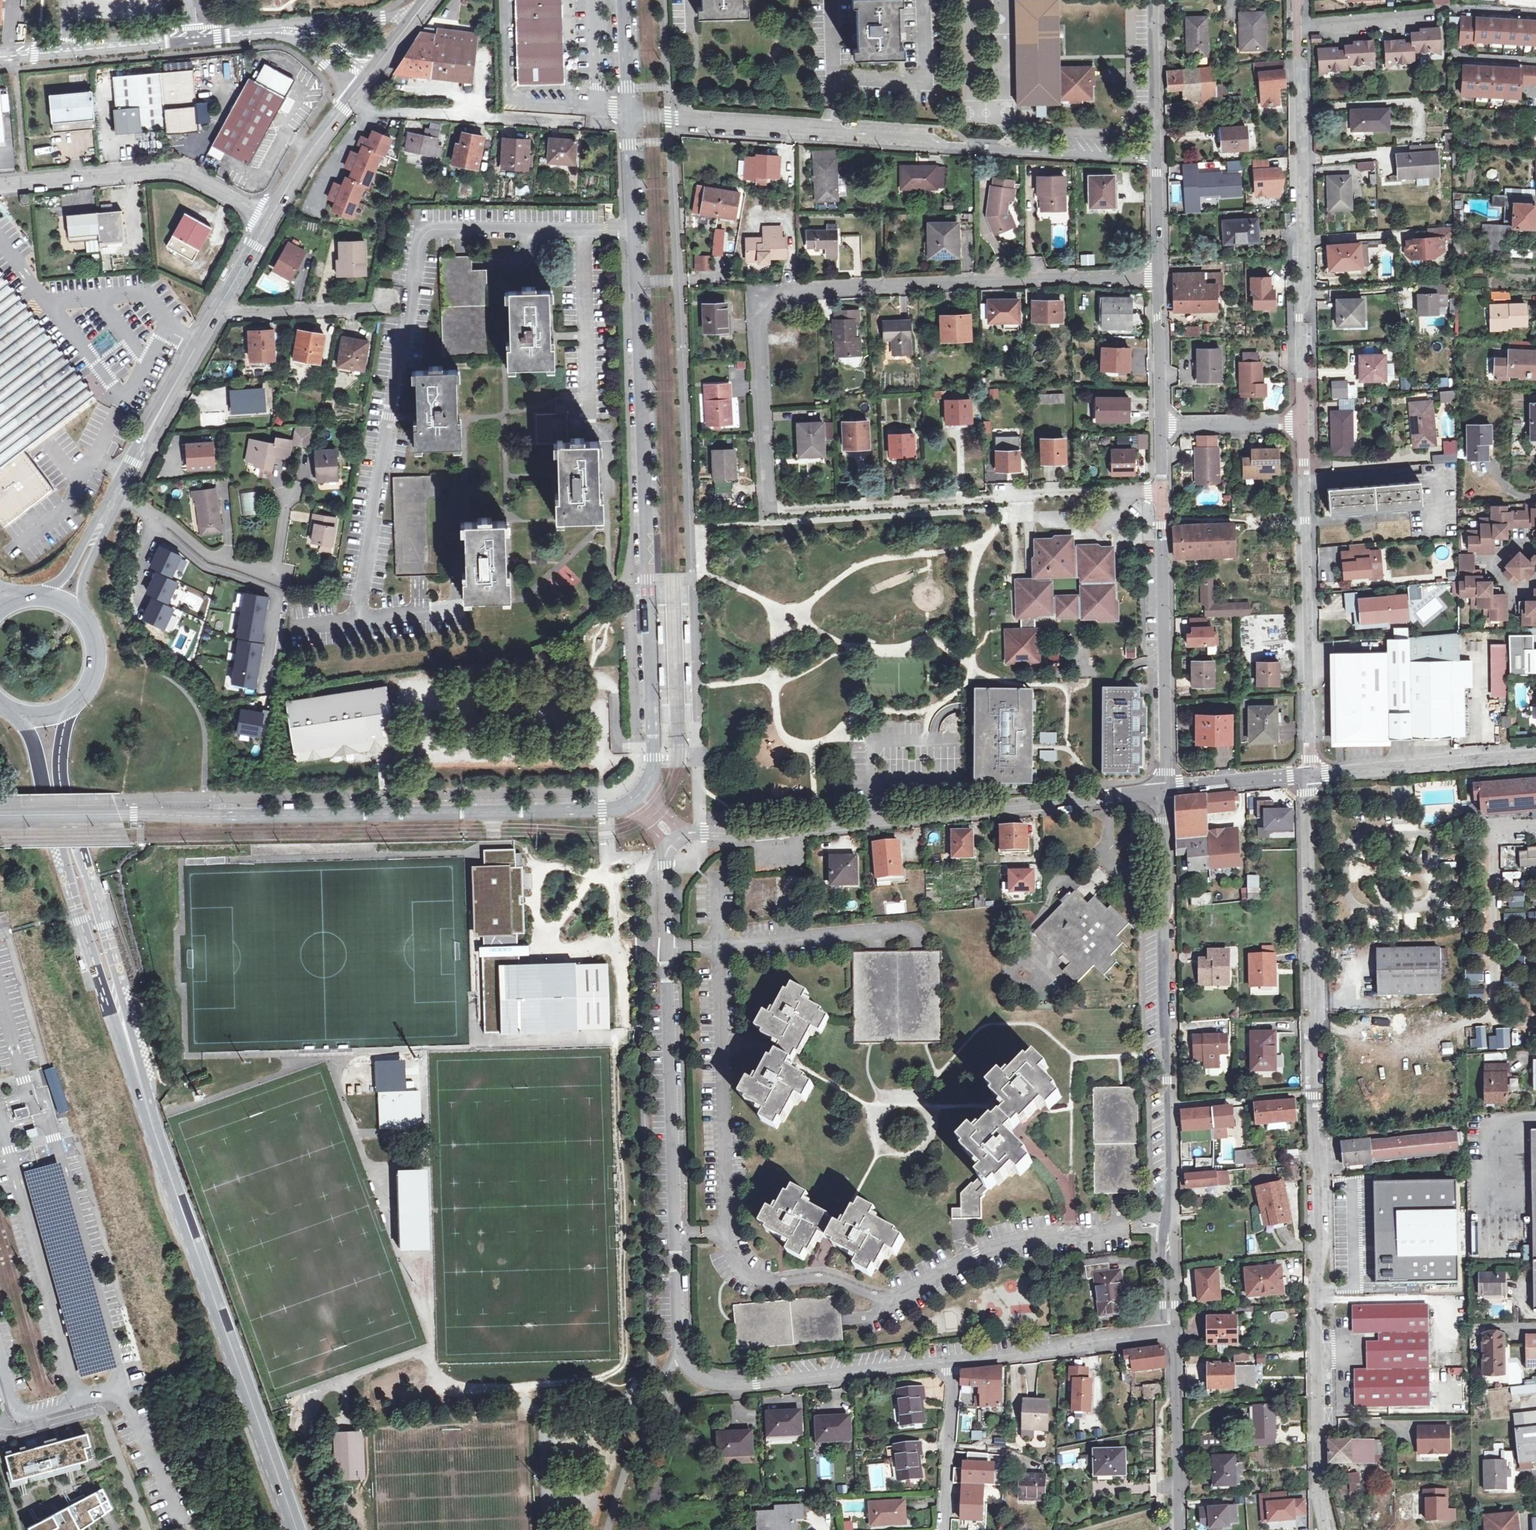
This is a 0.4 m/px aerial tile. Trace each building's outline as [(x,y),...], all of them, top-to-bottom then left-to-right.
[(559,42),(559,31),(558,0),(516,0),(517,44),(559,42)] [(744,15),(744,0),(702,0),(703,17),(744,15)] [(900,56),(898,0),(857,0),(858,58),(900,56)] [(1018,104),(1061,103),(1061,99),(1070,99),(1070,96),(1082,97),(1082,99),(1091,98),(1091,68),(1060,68),(1059,0),(1016,0),(1018,104)] [(1241,49),(1266,49),(1265,12),(1241,13),(1241,49)] [(1462,17),(1450,16),(1451,26),(1461,27),(1462,17)] [(1188,56),(1208,56),(1207,17),(1189,18),(1188,56)] [(1462,17),(1461,27),(1461,39),(1468,40),(1468,44),(1476,44),(1476,39),(1535,42),(1535,21),(1462,17)] [(415,40),(406,57),(434,61),(439,29),(425,27),(415,40)] [(1412,33),(1412,43),(1404,44),(1400,44),(1400,41),(1386,41),(1387,66),(1398,61),(1414,60),(1413,51),(1430,50),(1441,54),(1439,28),(1425,29),(1425,32),(1412,33)] [(478,34),(439,29),(434,61),(406,57),(396,72),(437,77),(472,81),(478,34)] [(1320,33),(1310,34),(1311,42),(1321,42),(1320,33)] [(1346,46),(1346,51),(1337,51),(1333,52),(1333,48),(1319,49),(1320,74),(1332,69),(1347,68),(1347,63),(1363,62),(1374,68),(1373,41),(1360,42),(1360,45),(1346,46)] [(518,63),(560,62),(559,53),(559,42),(517,44),(518,63)] [(1283,59),(1254,62),(1255,73),(1260,72),(1263,105),(1280,104),(1279,86),(1286,85),(1283,59)] [(560,72),(560,62),(518,63),(519,80),(539,80),(560,79),(560,72)] [(237,98),(205,153),(218,160),(222,152),(245,165),(293,80),(263,64),(259,72),(256,70),(251,79),(248,78),(237,98)] [(1522,68),(1464,65),(1462,93),(1520,96),(1521,82),(1522,68)] [(1170,89),(1185,89),(1194,88),(1216,86),(1216,84),(1217,84),(1220,84),(1220,77),(1215,77),(1215,67),(1169,72),(1170,89)] [(1527,67),(1526,83),(1535,83),(1535,67),(1527,67)] [(161,101),(163,127),(164,134),(197,131),(196,123),(208,121),(207,102),(195,103),(192,69),(159,72),(161,101)] [(161,101),(159,72),(111,77),(113,110),(111,111),(113,130),(111,130),(111,138),(117,138),(117,135),(140,133),(140,130),(163,127),(161,101)] [(1218,98),(1217,84),(1216,84),(1216,86),(1194,88),(1195,99),(1212,98),(1218,98)] [(1194,88),(1185,89),(1185,102),(1195,101),(1195,99),(1194,88)] [(51,133),(93,130),(90,92),(48,96),(51,133)] [(1212,98),(1195,99),(1195,101),(1185,102),(1177,103),(1177,108),(1213,106),(1212,98)] [(1352,131),(1389,130),(1389,109),(1351,110),(1352,131)] [(1223,128),(1224,143),(1225,150),(1248,149),(1247,126),(1223,128)] [(405,150),(440,157),(442,148),(437,147),(440,132),(426,129),(424,136),(409,134),(405,150)] [(362,138),(359,145),(363,147),(382,154),(385,156),(392,139),(373,132),(370,141),(362,138)] [(461,145),(457,144),(453,162),(478,168),(485,138),(463,133),(461,145)] [(1461,136),(1452,136),(1452,141),(1452,151),(1452,152),(1461,152),(1461,136)] [(549,162),(575,164),(577,140),(551,138),(549,162)] [(502,165),(516,166),(516,168),(528,169),(529,140),(504,139),(502,165)] [(352,153),(349,160),(375,171),(382,154),(363,147),(360,156),(352,153)] [(1461,168),(1461,152),(1452,152),(1452,167),(1461,168)] [(51,161),(64,159),(63,153),(50,155),(51,161)] [(1400,177),(1438,175),(1437,153),(1399,155),(1400,177)] [(781,156),(767,155),(767,160),(757,159),(747,158),(745,178),(757,179),(757,176),(779,177),(781,156)] [(817,201),(838,200),(836,158),(816,160),(817,201)] [(375,171),(349,160),(346,168),(354,171),(350,180),(365,186),(369,187),(375,171)] [(1359,171),(1375,169),(1374,161),(1358,163),(1359,171)] [(902,188),(937,188),(937,167),(902,167),(902,188)] [(1185,174),(1187,199),(1199,198),(1199,195),(1221,194),(1222,196),(1242,195),(1240,173),(1213,175),(1213,172),(1185,174)] [(1091,207),(1116,207),(1115,176),(1090,176),(1091,207)] [(1330,210),(1352,209),(1351,176),(1329,177),(1330,210)] [(335,184),(332,192),(358,202),(365,186),(350,180),(346,178),(343,187),(335,184)] [(995,178),(994,187),(1013,189),(1014,180),(995,178)] [(1040,195),(1042,195),(1043,211),(1067,210),(1066,178),(1039,178),(1040,195)] [(694,212),(737,219),(741,193),(699,186),(694,212)] [(992,186),(988,213),(991,213),(990,221),(995,234),(1013,227),(1008,216),(1007,214),(1009,201),(1014,201),(1016,190),(1013,189),(994,187),(992,186)] [(358,202),(332,192),(329,199),(337,202),(333,211),(352,218),(358,202)] [(29,194),(20,195),(20,203),(23,204),(30,204),(29,194)] [(1512,238),(1521,239),(1521,237),(1535,237),(1535,214),(1535,196),(1506,195),(1494,194),(1494,205),(1515,207),(1514,225),(1512,225),(1512,226),(1512,238)] [(1199,198),(1187,199),(1188,213),(1200,212),(1199,198)] [(118,210),(94,212),(96,239),(97,246),(119,244),(119,240),(121,240),(118,210)] [(67,242),(96,239),(94,212),(65,215),(67,242)] [(207,228),(187,216),(184,221),(179,218),(163,246),(188,260),(207,228)] [(1226,244),(1259,242),(1257,220),(1225,222),(1226,244)] [(930,252),(938,252),(938,257),(959,257),(958,223),(930,223),(930,252)] [(1512,226),(1512,225),(1489,224),(1488,238),(1494,239),(1494,240),(1511,241),(1512,238),(1512,226)] [(1453,238),(1453,234),(1453,227),(1428,228),(1428,239),(1405,240),(1406,255),(1411,259),(1433,258),(1433,251),(1444,251),(1444,243),(1447,243),(1447,238),(1453,238)] [(748,261),(760,261),(760,263),(770,263),(770,257),(787,257),(787,238),(783,238),(782,228),(765,228),(765,246),(761,246),(760,239),(747,239),(748,261)] [(808,247),(826,247),(826,256),(836,256),(836,231),(807,231),(808,247)] [(713,254),(722,254),(723,237),(715,237),(713,254)] [(1511,253),(1511,241),(1494,240),(1493,252),(1511,253)] [(341,243),(341,253),(342,255),(342,262),(344,262),(345,277),(366,276),(364,242),(341,243)] [(1329,270),(1361,267),(1360,243),(1328,246),(1329,270)] [(291,279),(306,254),(290,245),(275,269),(291,279)] [(694,271),(709,271),(709,255),(694,256),(694,271)] [(1094,255),(1082,255),(1082,264),(1095,264),(1094,255)] [(473,271),(473,256),(456,257),(441,257),(444,356),(490,355),(488,270),(473,271)] [(337,277),(345,277),(344,262),(342,262),(336,263),(337,277)] [(1217,291),(1222,290),(1221,274),(1207,274),(1207,285),(1204,285),(1204,274),(1174,275),(1174,312),(1217,311),(1217,291)] [(48,490),(19,450),(26,444),(89,397),(36,326),(0,278),(0,526),(11,518),(48,490)] [(1251,291),(1254,291),(1254,308),(1275,308),(1274,290),(1270,290),(1270,281),(1251,282),(1251,291)] [(1420,315),(1439,314),(1439,306),(1450,306),(1449,287),(1420,287),(1420,315)] [(508,347),(509,368),(556,367),(555,346),(552,346),(550,290),(510,292),(512,347),(508,347)] [(1495,293),(1496,305),(1511,305),(1511,292),(1495,293)] [(1103,326),(1116,326),(1117,326),(1130,326),(1130,298),(1103,298),(1103,326)] [(1337,327),(1363,326),(1363,299),(1337,300),(1337,327)] [(1019,303),(1004,303),(1004,300),(989,300),(989,322),(1019,322),(1019,303)] [(1062,303),(1044,303),(1044,301),(1033,300),(1033,322),(1062,322),(1062,303)] [(705,332),(728,331),(726,303),(704,304),(705,332)] [(1511,305),(1496,305),(1491,305),(1491,316),(1493,316),(1494,326),(1512,326),(1528,325),(1528,304),(1511,305)] [(834,340),(837,340),(840,340),(841,357),(861,356),(860,339),(856,339),(855,321),(859,321),(859,311),(836,312),(837,321),(834,321),(834,340)] [(1403,325),(1414,325),(1414,312),(1403,311),(1403,325)] [(943,340),(970,339),(970,315),(942,316),(943,340)] [(886,339),(894,339),(894,354),(911,353),(910,322),(885,322),(886,339)] [(1184,337),(1199,336),(1198,326),(1183,326),(1184,337)] [(251,333),(252,363),(254,363),(262,362),(262,360),(276,359),(275,331),(251,333)] [(295,356),(306,358),(306,360),(321,363),(326,335),(300,331),(295,356)] [(339,366),(365,371),(370,342),(345,337),(339,366)] [(1511,341),(1511,351),(1534,352),(1534,343),(1511,341)] [(1103,347),(1102,368),(1118,369),(1119,369),(1129,369),(1130,348),(1103,347)] [(1202,368),(1202,381),(1220,381),(1220,347),(1198,348),(1197,368),(1202,368)] [(1511,351),(1509,351),(1509,358),(1496,357),(1495,377),(1509,378),(1509,375),(1531,377),(1531,375),(1535,375),(1535,352),(1534,352),(1511,351)] [(1360,366),(1363,366),(1362,380),(1386,380),(1386,355),(1361,356),(1360,366)] [(1260,377),(1262,377),(1262,360),(1240,361),(1240,384),(1245,383),(1245,395),(1266,395),(1266,383),(1262,383),(1260,383),(1260,377)] [(418,429),(414,429),(415,449),(462,448),(461,428),(458,428),(457,372),(416,373),(418,429)] [(1435,378),(1436,388),(1448,387),(1447,377),(1435,378)] [(1345,379),(1329,380),(1331,398),(1356,397),(1355,384),(1346,384),(1345,379)] [(708,424),(732,423),(730,384),(705,386),(708,424)] [(998,388),(988,389),(989,397),(999,396),(998,388)] [(234,412),(251,411),(251,405),(266,404),(265,390),(233,392),(234,412)] [(1441,401),(1455,400),(1454,390),(1441,391),(1441,401)] [(1040,397),(1038,397),(1038,400),(1040,400),(1040,403),(1064,402),(1064,393),(1040,394),(1040,397)] [(1097,420),(1130,421),(1130,398),(1097,398),(1097,420)] [(961,420),(961,422),(962,422),(973,422),(972,399),(946,400),(947,421),(961,420)] [(1414,447),(1437,445),(1432,401),(1410,403),(1414,447)] [(559,443),(569,442),(567,404),(557,404),(557,405),(557,414),(536,414),(537,443),(559,443)] [(1333,447),(1335,447),(1336,455),(1353,455),(1353,447),(1351,447),(1351,429),(1352,429),(1352,412),(1332,412),(1333,447)] [(845,448),(856,448),(856,445),(870,445),(869,421),(844,422),(845,448)] [(799,456),(824,455),(823,423),(798,424),(799,456)] [(1468,459),(1487,459),(1487,443),(1492,443),(1491,425),(1468,425),(1468,459)] [(316,426),(306,426),(301,427),(298,427),(295,443),(302,445),(311,447),(316,426)] [(906,461),(906,459),(906,455),(915,455),(915,434),(890,435),(891,461),(906,461)] [(245,459),(255,461),(260,462),(260,465),(257,480),(266,482),(273,453),(286,456),(290,440),(276,437),(274,443),(250,439),(245,459)] [(1043,462),(1058,462),(1059,462),(1066,462),(1065,439),(1042,439),(1043,462)] [(1444,441),(1445,454),(1457,453),(1457,440),(1444,441)] [(569,442),(559,443),(560,498),(556,498),(557,519),(604,518),(604,497),(600,497),(599,441),(569,442)] [(189,470),(214,468),(213,442),(187,444),(189,470)] [(316,450),(317,471),(325,471),(326,478),(337,478),(335,448),(316,450)] [(1253,449),(1253,458),(1245,459),(1245,469),(1256,477),(1270,477),(1270,472),(1278,472),(1277,449),(1253,449)] [(714,478),(736,477),(735,450),(714,451),(714,478)] [(1113,475),(1139,474),(1139,460),(1134,460),(1134,450),(1113,450),(1113,475)] [(998,471),(1020,470),(1020,451),(998,451),(998,471)] [(1457,453),(1445,454),(1433,455),(1433,464),(1457,462),(1457,453)] [(1220,454),(1200,455),(1198,455),(1199,490),(1222,490),(1221,454),(1220,454)] [(1256,477),(1245,469),(1245,477),(1256,477)] [(398,577),(429,576),(443,575),(441,475),(394,477),(398,577)] [(713,481),(713,498),(730,498),(730,481),(713,481)] [(1330,513),(1422,505),(1420,481),(1328,489),(1330,513)] [(194,500),(198,500),(202,528),(222,525),(217,489),(193,492),(194,500)] [(255,491),(239,493),(242,516),(258,514),(255,491)] [(1500,541),(1500,524),(1505,524),(1505,528),(1511,528),(1511,527),(1532,527),(1533,524),(1535,524),(1535,507),(1531,507),(1530,511),(1505,511),(1505,504),(1491,506),(1491,518),(1480,518),(1480,530),(1468,530),(1468,549),(1480,549),(1481,552),(1493,552),(1494,546),(1501,546),(1500,541)] [(1377,510),(1378,521),(1401,520),(1400,509),(1377,510)] [(315,514),(313,523),(317,524),(316,531),(314,541),(333,545),(339,518),(315,514)] [(1230,520),(1170,523),(1171,559),(1234,557),(1232,540),(1230,520)] [(467,578),(464,578),(464,598),(512,597),(511,577),(508,577),(506,521),(465,523),(467,578)] [(1506,533),(1505,528),(1505,524),(1500,524),(1500,541),(1505,540),(1508,540),(1510,540),(1510,539),(1511,538),(1511,537),(1511,536),(1510,535),(1509,534),(1508,533),(1506,533)] [(222,525),(202,528),(203,535),(223,532),(222,525)] [(1053,540),(1036,540),(1037,556),(1034,560),(1035,581),(1017,581),(1018,618),(1021,618),(1035,618),(1036,618),(1039,614),(1058,614),(1058,617),(1083,617),(1083,618),(1099,618),(1101,621),(1118,620),(1118,603),(1115,600),(1113,549),(1100,549),(1098,547),(1079,547),(1079,549),(1074,549),(1068,543),(1070,541),(1068,537),(1056,537),(1053,540)] [(1342,578),(1367,576),(1368,580),(1382,579),(1380,549),(1369,550),(1369,543),(1348,544),(1348,550),(1340,551),(1342,578)] [(183,556),(163,546),(153,565),(174,575),(183,556)] [(1508,568),(1503,574),(1514,584),(1519,579),(1522,582),(1532,571),(1529,568),(1532,565),(1519,552),(1505,566),(1508,568)] [(1500,587),(1494,587),(1478,587),(1478,582),(1482,581),(1482,576),(1481,576),(1481,569),(1474,569),(1474,555),(1459,555),(1459,569),(1466,569),(1466,581),(1459,581),(1459,596),(1473,596),(1473,607),(1486,607),(1486,619),(1506,619),(1506,594),(1500,594),(1500,587)] [(565,565),(558,572),(564,579),(560,583),(569,591),(580,580),(565,565)] [(179,582),(159,572),(149,592),(169,601),(179,582)] [(1478,587),(1494,587),(1494,585),(1493,579),(1493,578),(1492,577),(1491,577),(1490,576),(1489,577),(1488,577),(1487,578),(1486,579),(1486,580),(1486,581),(1482,581),(1478,582),(1478,587)] [(1204,579),(1204,604),(1212,604),(1212,579),(1204,579)] [(1408,599),(1421,598),(1420,584),(1407,585),(1408,599)] [(1535,623),(1535,588),(1535,601),(1519,601),(1519,616),(1522,616),(1522,623),(1532,623),(1535,623)] [(269,597),(247,593),(244,615),(266,619),(269,597)] [(1407,594),(1358,597),(1359,625),(1387,622),(1409,621),(1407,594)] [(1359,625),(1358,597),(1352,598),(1345,598),(1346,625),(1359,625)] [(175,608),(155,599),(146,618),(166,627),(175,608)] [(1212,604),(1204,604),(1204,616),(1221,616),(1221,604),(1212,604)] [(1242,604),(1221,604),(1221,616),(1235,616),(1242,616),(1242,604)] [(266,619),(244,615),(240,636),(262,640),(266,619)] [(1183,646),(1216,646),(1215,624),(1205,624),(1205,617),(1188,617),(1188,631),(1183,631),(1183,646)] [(1035,618),(1021,618),(1021,630),(1006,630),(1006,663),(1039,662),(1039,629),(1035,630),(1035,618)] [(1407,628),(1394,629),(1394,636),(1408,635),(1407,628)] [(1460,670),(1460,660),(1460,634),(1409,637),(1409,638),(1410,738),(1452,737),(1453,735),(1461,735),(1460,670)] [(1410,738),(1409,638),(1408,638),(1408,635),(1394,636),(1394,639),(1387,640),(1388,647),(1387,653),(1333,653),(1334,742),(1390,741),(1390,738),(1410,738)] [(1512,635),(1512,675),(1535,674),(1535,649),(1533,649),(1533,635),(1512,635)] [(264,644),(242,641),(238,662),(261,666),(264,644)] [(1505,645),(1493,645),(1494,696),(1506,696),(1505,645)] [(1125,657),(1134,657),(1135,646),(1125,646),(1125,657)] [(1460,670),(1461,735),(1465,735),(1465,685),(1472,685),(1472,661),(1461,661),(1461,660),(1460,660),(1460,670)] [(261,666),(238,662),(235,683),(257,687),(261,666)] [(1193,687),(1215,687),(1214,662),(1193,662),(1193,687)] [(1258,685),(1278,685),(1278,663),(1257,663),(1258,685)] [(296,763),(370,751),(369,747),(381,745),(381,749),(396,747),(386,687),(286,703),(296,763)] [(1138,692),(1102,691),(1102,776),(1139,776),(1139,770),(1147,770),(1147,711),(1143,711),(1143,702),(1138,702),(1138,692)] [(1032,693),(974,692),(973,786),(1031,786),(1032,693)] [(1251,741),(1277,741),(1277,708),(1251,707),(1251,741)] [(264,714),(243,711),(239,733),(260,737),(264,714)] [(1198,743),(1230,743),(1230,715),(1199,715),(1198,743)] [(1502,727),(1510,727),(1510,716),(1502,716),(1502,727)] [(1055,735),(1039,735),(1039,743),(1055,743),(1055,735)] [(1055,754),(1040,753),(1040,761),(1055,762),(1055,754)] [(1482,800),(1482,811),(1487,815),(1535,812),(1535,780),(1475,785),(1475,800),(1482,800)] [(1233,794),(1207,796),(1208,812),(1235,809),(1233,794)] [(1178,827),(1203,826),(1201,797),(1179,799),(1177,801),(1178,827)] [(1262,810),(1272,810),(1272,802),(1257,802),(1257,818),(1262,818),(1262,810)] [(1262,810),(1262,818),(1262,832),(1292,832),(1292,809),(1272,810),(1262,810)] [(1203,826),(1178,827),(1179,851),(1189,850),(1209,849),(1208,833),(1203,834),(1203,826)] [(1003,849),(1001,850),(1001,853),(1002,854),(1030,853),(1031,853),(1032,852),(1032,850),(1031,837),(1028,837),(1028,828),(1002,828),(1003,849)] [(1209,849),(1210,869),(1240,866),(1237,830),(1208,833),(1209,849)] [(953,858),(974,858),(973,832),(952,832),(953,858)] [(877,878),(903,876),(900,841),(874,843),(877,878)] [(1189,850),(1191,871),(1210,869),(1209,849),(1189,850)] [(483,969),(519,968),(519,955),(517,955),(517,934),(524,934),(524,905),(520,905),(520,898),(523,898),(522,868),(516,868),(515,850),(484,851),(484,869),(480,869),(480,891),(484,891),(485,913),(481,913),(482,935),(483,935),(484,956),(482,956),(483,969)] [(833,886),(857,886),(857,858),(833,858),(833,886)] [(1032,870),(1007,871),(1007,894),(1034,893),(1032,870)] [(1249,878),(1249,889),(1249,900),(1258,900),(1258,877),(1249,878)] [(1378,885),(1373,888),(1379,901),(1385,899),(1378,885)] [(1061,960),(1064,956),(1072,964),(1064,972),(1077,985),(1095,966),(1105,976),(1118,963),(1112,957),(1124,943),(1117,937),(1130,924),(1111,906),(1108,909),(1096,897),(1089,904),(1076,891),(1073,894),(1067,889),(1058,898),(1064,904),(1034,934),(1061,960)] [(1508,908),(1524,907),(1523,892),(1507,893),(1508,908)] [(1192,907),(1213,904),(1212,893),(1192,895),(1192,907)] [(976,908),(987,907),(986,899),(976,899),(976,908)] [(1503,924),(1534,923),(1534,927),(1535,927),(1535,913),(1503,914),(1503,924)] [(1455,916),(1445,919),(1450,931),(1459,927),(1455,916)] [(1405,930),(1416,930),(1416,919),(1405,919),(1405,930)] [(1379,996),(1442,995),(1441,948),(1378,950),(1379,996)] [(869,1044),(944,1043),(943,951),(853,953),(855,1044),(869,1044)] [(1210,962),(1201,962),(1202,981),(1215,981),(1215,986),(1228,986),(1228,953),(1210,953),(1210,962)] [(1250,955),(1251,987),(1275,986),(1275,955),(1250,955)] [(1510,956),(1510,967),(1524,967),(1524,957),(1510,956)] [(485,1034),(609,1030),(607,965),(519,968),(483,969),(485,1034)] [(1464,983),(1483,983),(1483,965),(1465,965),(1464,983)] [(790,993),(787,991),(773,1017),(765,1012),(757,1028),(769,1035),(768,1037),(782,1045),(774,1061),(771,1059),(757,1084),(750,1081),(741,1096),(749,1100),(748,1103),(767,1113),(762,1121),(778,1130),(783,1122),(785,1123),(799,1098),(806,1101),(815,1086),(801,1078),(802,1076),(789,1069),(798,1054),(801,1055),(815,1030),(822,1034),(830,1019),(823,1014),(824,1011),(805,1001),(809,994),(794,985),(790,993)] [(1466,990),(1467,1000),(1483,1000),(1483,990),(1466,990)] [(1476,1049),(1487,1049),(1486,1026),(1474,1027),(1476,1049)] [(1488,1049),(1510,1049),(1510,1028),(1495,1029),(1495,1036),(1488,1036),(1488,1049)] [(1274,1053),(1276,1053),(1276,1033),(1252,1033),(1253,1071),(1274,1070),(1274,1053)] [(1194,1037),(1195,1056),(1204,1056),(1205,1064),(1205,1069),(1220,1069),(1219,1055),(1228,1055),(1227,1036),(1194,1037)] [(971,1153),(969,1155),(985,1170),(979,1176),(992,1189),(998,1183),(1000,1185),(1015,1170),(1021,1176),(1034,1163),(1027,1157),(1030,1155),(1009,1135),(1021,1122),(1024,1124),(1044,1104),(1050,1110),(1063,1097),(1056,1091),(1058,1089),(1043,1074),(1049,1068),(1036,1055),(1030,1062),(1028,1059),(1008,1080),(1002,1074),(990,1085),(1001,1096),(998,1099),(1009,1110),(996,1122),(994,1120),(979,1135),(973,1130),(960,1143),(971,1153)] [(1195,1064),(1205,1064),(1204,1056),(1195,1056),(1195,1064)] [(1506,1075),(1509,1075),(1509,1066),(1486,1066),(1487,1104),(1507,1103),(1506,1075)] [(53,1068),(47,1069),(50,1081),(56,1079),(53,1068)] [(65,1088),(58,1090),(62,1103),(70,1100),(65,1088)] [(1095,1195),(1140,1194),(1139,1088),(1094,1088),(1095,1195)] [(415,1093),(380,1094),(381,1128),(416,1127),(415,1093)] [(1296,1102),(1275,1104),(1277,1123),(1297,1121),(1296,1102)] [(1275,1104),(1256,1106),(1258,1126),(1277,1123),(1275,1104)] [(21,1108),(14,1110),(16,1120),(24,1118),(24,1117),(28,1116),(26,1107),(21,1108)] [(1232,1108),(1213,1110),(1215,1129),(1215,1130),(1225,1129),(1234,1128),(1232,1108)] [(1215,1129),(1213,1110),(1181,1112),(1181,1133),(1215,1130),(1215,1129)] [(1225,1129),(1215,1130),(1214,1139),(1226,1138),(1225,1129)] [(1347,1166),(1373,1164),(1372,1162),(1460,1153),(1458,1132),(1345,1144),(1347,1166)] [(1301,1165),(1300,1150),(1287,1151),(1287,1161),(1283,1160),(1284,1166),(1301,1165)] [(1247,1159),(1247,1151),(1236,1152),(1237,1165),(1247,1164),(1247,1159)] [(1257,1151),(1247,1151),(1247,1159),(1247,1164),(1258,1163),(1257,1151)] [(1198,1159),(1197,1174),(1212,1173),(1212,1159),(1198,1159)] [(425,1248),(424,1212),(419,1212),(419,1208),(423,1208),(422,1172),(396,1173),(399,1249),(425,1248)] [(1180,1177),(1181,1190),(1229,1186),(1229,1173),(1180,1177)] [(953,1209),(953,1220),(983,1219),(983,1198),(987,1194),(974,1181),(962,1194),(962,1209),(953,1209)] [(1457,1181),(1375,1183),(1377,1279),(1383,1284),(1459,1283),(1457,1181)] [(1258,1190),(1262,1207),(1271,1205),(1273,1212),(1270,1213),(1272,1226),(1291,1221),(1283,1184),(1258,1190)] [(791,1196),(788,1194),(780,1207),(774,1204),(762,1225),(769,1229),(768,1232),(793,1246),(789,1253),(805,1261),(813,1246),(815,1248),(822,1236),(837,1244),(845,1248),(843,1251),(861,1261),(857,1268),(872,1276),(876,1269),(879,1270),(890,1252),(897,1256),(905,1240),(898,1236),(900,1233),(874,1219),(878,1212),(862,1204),(858,1211),(856,1210),(845,1228),(830,1220),(832,1218),(806,1204),(810,1196),(795,1188),(791,1196)] [(1271,1205),(1262,1207),(1266,1227),(1272,1226),(1270,1213),(1273,1212),(1271,1205)] [(1088,1279),(1096,1277),(1101,1315),(1128,1311),(1122,1269),(1111,1271),(1109,1262),(1086,1266),(1088,1279)] [(1244,1298),(1284,1296),(1282,1265),(1242,1267),(1244,1298)] [(1200,1301),(1219,1300),(1218,1285),(1220,1285),(1219,1270),(1197,1271),(1200,1301)] [(1481,1295),(1506,1296),(1506,1275),(1481,1275),(1481,1295)] [(844,1340),(840,1296),(734,1305),(738,1350),(844,1340)] [(1012,1308),(1015,1318),(1028,1314),(1026,1305),(1012,1308)] [(1256,1306),(1246,1307),(1246,1319),(1257,1319),(1256,1306)] [(1379,1332),(1379,1342),(1380,1370),(1368,1370),(1355,1370),(1356,1406),(1431,1405),(1429,1306),(1354,1307),(1354,1333),(1379,1332)] [(1210,1331),(1214,1331),(1214,1344),(1237,1344),(1236,1318),(1210,1318),(1210,1331)] [(1527,1363),(1535,1363),(1535,1335),(1527,1335),(1527,1363)] [(1486,1375),(1504,1375),(1504,1336),(1485,1336),(1486,1375)] [(1380,1370),(1379,1342),(1367,1342),(1368,1370),(1380,1370)] [(1165,1349),(1127,1354),(1129,1373),(1167,1368),(1165,1349)] [(1233,1353),(1233,1362),(1249,1362),(1249,1353),(1233,1353)] [(1265,1364),(1263,1354),(1255,1355),(1256,1364),(1265,1364)] [(1222,1366),(1222,1364),(1211,1365),(1212,1388),(1253,1388),(1253,1366),(1222,1366)] [(962,1372),(961,1386),(981,1387),(981,1393),(981,1398),(977,1398),(978,1407),(983,1407),(982,1396),(1002,1396),(1002,1367),(962,1372)] [(1089,1369),(1071,1369),(1071,1381),(1075,1381),(1074,1412),(1091,1413),(1093,1381),(1088,1381),(1089,1369)] [(1511,1402),(1520,1401),(1520,1395),(1535,1393),(1535,1378),(1524,1379),(1524,1386),(1510,1387),(1511,1402)] [(1146,1388),(1147,1400),(1161,1398),(1160,1386),(1146,1388)] [(903,1425),(925,1423),(924,1411),(923,1411),(922,1399),(926,1399),(925,1389),(900,1391),(903,1425)] [(1001,1407),(1002,1396),(982,1396),(983,1407),(983,1408),(1001,1407)] [(1025,1428),(1048,1429),(1049,1401),(1026,1400),(1025,1428)] [(1255,1440),(1277,1439),(1275,1405),(1253,1406),(1255,1440)] [(770,1435),(786,1434),(787,1436),(803,1435),(802,1412),(769,1414),(770,1435)] [(819,1439),(835,1438),(836,1440),(852,1439),(851,1417),(818,1418),(819,1439)] [(1535,1462),(1535,1427),(1516,1430),(1520,1464),(1535,1462)] [(1450,1428),(1419,1428),(1419,1455),(1450,1455),(1450,1428)] [(721,1455),(737,1454),(737,1456),(753,1455),(752,1433),(720,1434),(721,1455)] [(85,1434),(2,1455),(9,1481),(91,1458),(85,1434)] [(358,1434),(335,1434),(336,1479),(359,1478),(358,1434)] [(1202,1449),(1223,1448),(1222,1435),(1202,1436),(1202,1449)] [(1376,1463),(1376,1441),(1352,1442),(1353,1463),(1376,1463)] [(1388,1441),(1376,1441),(1376,1463),(1388,1463),(1388,1441)] [(1330,1463),(1353,1463),(1352,1442),(1338,1442),(1330,1442),(1330,1463)] [(901,1481),(922,1478),(921,1466),(919,1467),(918,1455),(923,1455),(921,1443),(896,1447),(901,1481)] [(1096,1471),(1117,1471),(1117,1476),(1127,1476),(1127,1450),(1096,1450),(1096,1471)] [(1077,1451),(1059,1453),(1061,1468),(1079,1466),(1077,1451)] [(968,1464),(971,1464),(971,1468),(987,1470),(988,1456),(969,1455),(968,1464)] [(1216,1486),(1237,1485),(1236,1456),(1215,1457),(1216,1486)] [(830,1458),(821,1457),(820,1465),(829,1466),(830,1458)] [(1486,1490),(1507,1489),(1507,1461),(1485,1462),(1486,1490)] [(1351,1493),(1358,1492),(1357,1484),(1361,1484),(1360,1473),(1349,1474),(1351,1493)] [(1020,1500),(1028,1501),(1029,1498),(1047,1499),(1048,1475),(1021,1474),(1020,1500)] [(967,1519),(966,1529),(979,1529),(987,1529),(989,1503),(984,1503),(985,1493),(981,1492),(981,1484),(965,1484),(963,1519),(967,1519)] [(26,1528),(27,1529),(79,1529),(111,1509),(100,1489),(26,1528)] [(1447,1491),(1425,1491),(1425,1509),(1427,1509),(1427,1521),(1448,1521),(1448,1511),(1447,1491)] [(1265,1504),(1287,1502),(1286,1492),(1258,1495),(1261,1524),(1267,1523),(1265,1504)] [(1303,1500),(1292,1501),(1294,1517),(1305,1516),(1303,1500)] [(1267,1523),(1294,1520),(1294,1517),(1292,1501),(1287,1502),(1265,1504),(1267,1523)] [(872,1525),(907,1523),(906,1502),(871,1504),(872,1525)] [(796,1515),(804,1515),(803,1505),(778,1506),(778,1512),(760,1513),(761,1529),(797,1529),(796,1515)] [(1198,1508),(1199,1527),(1207,1527),(1207,1529),(1208,1529),(1229,1529),(1228,1524),(1237,1523),(1236,1505),(1198,1508)] [(1517,1524),(1519,1524),(1519,1516),(1488,1519),(1489,1529),(1518,1529),(1517,1524)] [(852,1521),(844,1521),(844,1529),(853,1529),(852,1521)]
